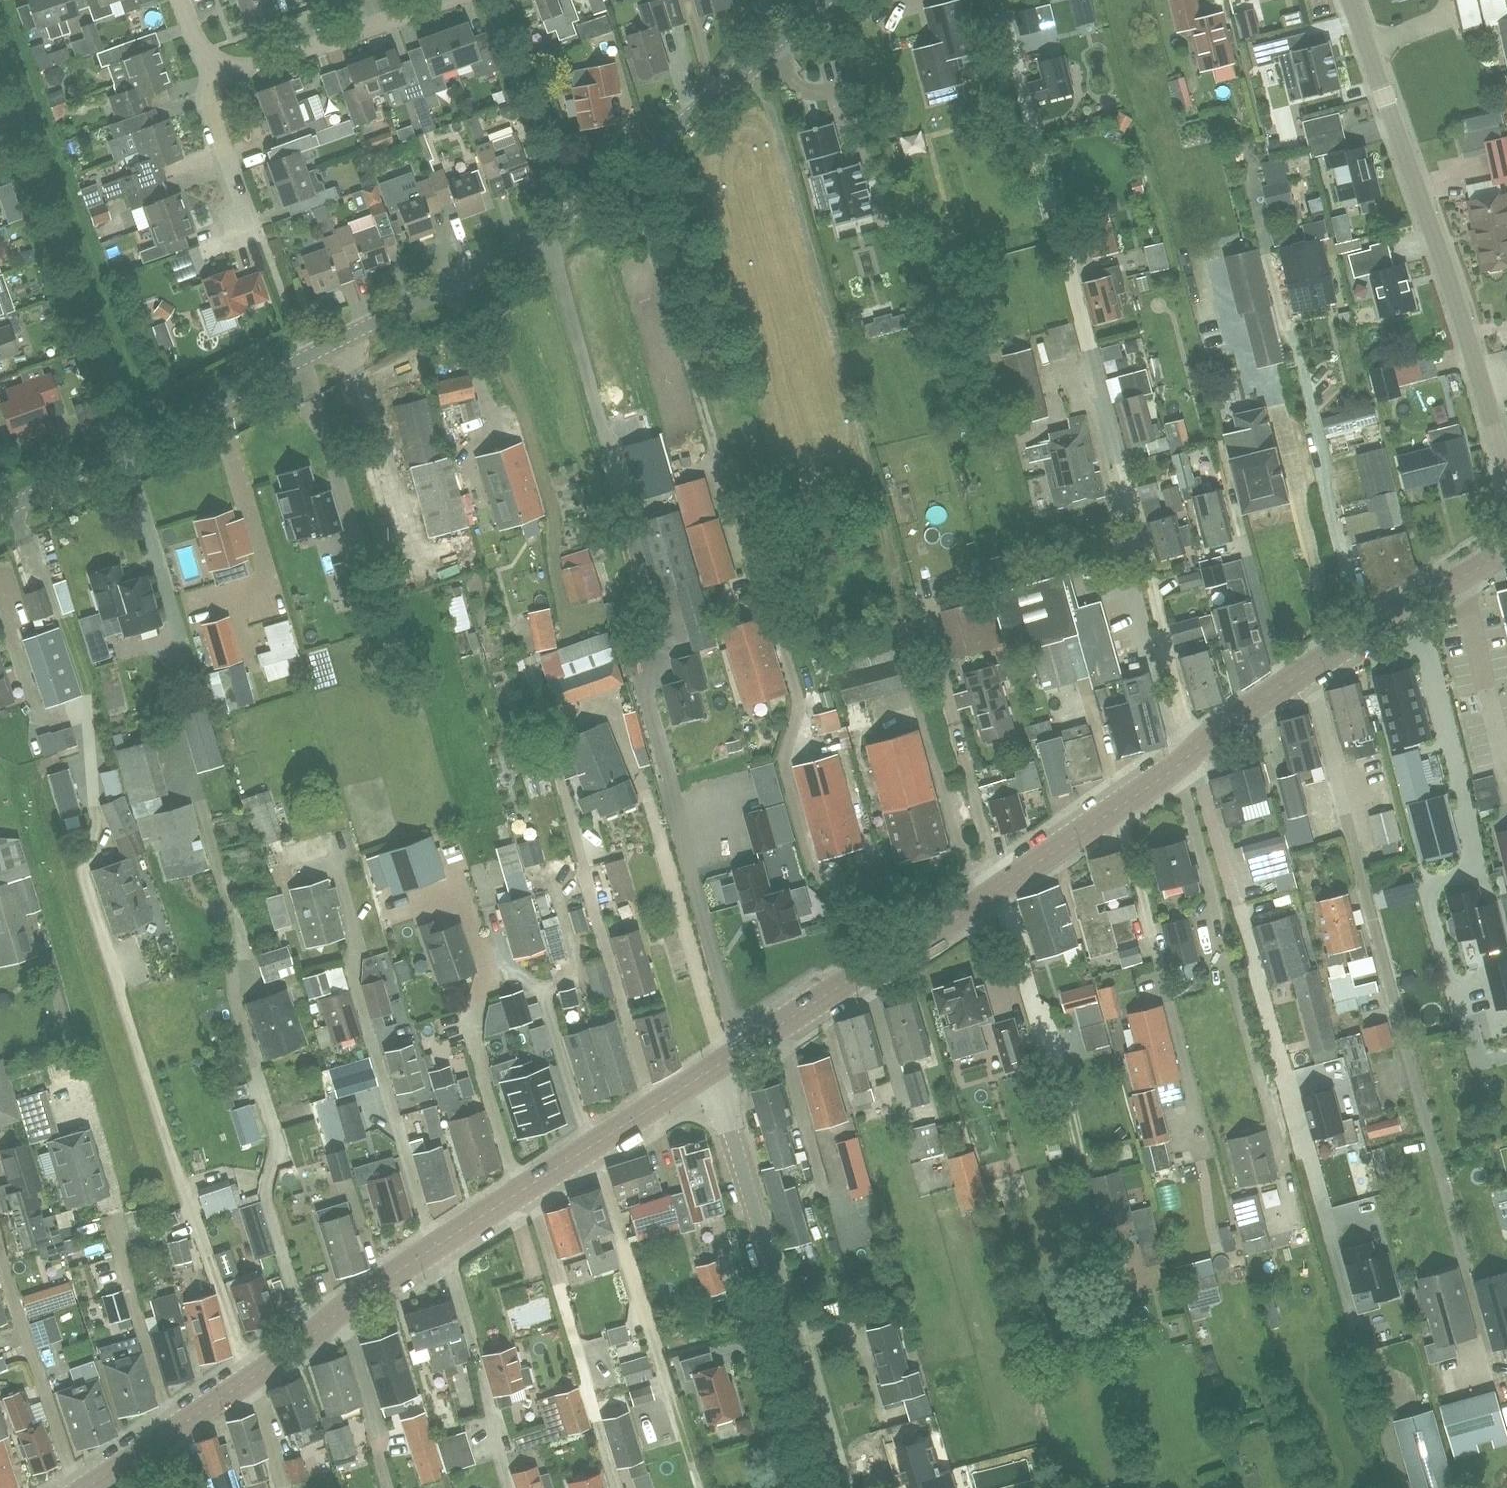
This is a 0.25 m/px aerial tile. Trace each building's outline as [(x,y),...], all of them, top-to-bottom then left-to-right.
[(36,27),(37,29),(45,26),(50,40),(63,35),(50,0),(27,0),(36,27)] [(63,35),(70,33),(66,19),(79,15),(74,0),(50,0),(63,35)] [(116,0),(95,0),(87,3),(93,21),(113,14),(109,2),(116,0)] [(124,13),(157,2),(157,0),(120,0),(124,13)] [(239,6),(246,26),(280,13),(275,0),(255,0),(239,6)] [(573,22),(580,20),(576,9),(564,13),(560,0),(536,0),(544,21),(551,18),(559,40),(577,34),(573,22)] [(640,77),(641,76),(641,78),(645,80),(653,77),(655,74),(655,72),(670,67),(659,31),(672,27),(664,0),(659,0),(639,6),(647,30),(627,36),(640,77)] [(735,6),(734,5),(730,6),(729,0),(697,0),(701,14),(699,14),(699,15),(735,6)] [(925,8),(934,44),(914,49),(925,91),(961,82),(954,55),(977,49),(965,0),(955,0),(925,8)] [(1195,0),(1173,0),(1180,29),(1193,26),(1203,68),(1212,66),(1216,82),(1237,77),(1228,42),(1234,41),(1231,28),(1225,29),(1221,13),(1200,18),(1195,0)] [(1477,0),(1456,0),(1463,29),(1483,25),(1477,0)] [(1486,26),(1501,23),(1506,54),(1506,5),(1506,0),(1480,0),(1486,26)] [(1051,2),(1035,6),(1014,11),(1020,34),(1056,25),(1051,2)] [(1252,37),(1268,35),(1265,12),(1248,14),(1252,37)] [(607,15),(601,17),(606,34),(613,32),(607,15)] [(96,53),(104,50),(94,21),(81,26),(90,54),(96,53)] [(467,22),(442,31),(456,67),(470,62),(476,78),(499,70),(489,41),(475,46),(467,22)] [(413,68),(423,96),(428,109),(439,105),(435,93),(446,88),(441,73),(456,67),(442,31),(418,40),(427,64),(413,68)] [(1284,39),(1270,43),(1273,57),(1287,53),(1284,39)] [(51,67),(43,42),(31,46),(39,71),(51,67)] [(1330,42),(1293,51),(1305,98),(1342,88),(1330,42)] [(165,66),(157,46),(127,57),(122,43),(104,50),(96,53),(102,67),(120,60),(128,79),(165,66)] [(401,99),(411,96),(393,48),(370,57),(382,91),(396,86),(401,99)] [(343,92),(352,117),(355,125),(371,119),(376,117),(373,109),(368,96),(382,91),(370,57),(368,58),(367,55),(364,53),(348,59),(347,62),(348,65),(347,65),(355,87),(343,91),(343,92)] [(1064,55),(1039,62),(1043,79),(1029,82),(1034,101),(1048,97),(1048,98),(1073,91),(1064,55)] [(576,88),(584,128),(613,122),(607,94),(620,92),(614,64),(589,69),(592,85),(576,88)] [(116,94),(107,97),(115,121),(125,117),(148,108),(143,96),(167,87),(172,85),(165,66),(128,79),(114,84),(113,85),(116,94)] [(328,97),(343,92),(343,91),(335,70),(320,75),(328,97)] [(1175,93),(1179,108),(1192,105),(1183,76),(1168,81),(1172,94),(1175,93)] [(264,113),(296,102),(292,92),(303,88),(299,77),(288,81),(257,92),(264,113)] [(436,129),(428,109),(423,96),(412,100),(424,133),(436,129)] [(307,98),(296,102),(264,113),(265,115),(261,119),(265,132),(271,132),(272,135),(296,127),(300,138),(315,132),(328,128),(324,116),(315,119),(307,98)] [(106,140),(113,160),(138,151),(176,138),(169,118),(160,121),(155,108),(134,115),(110,123),(115,137),(106,140)] [(1332,152),(1327,132),(1344,128),(1340,112),(1304,121),(1313,157),(1326,154),(1329,168),(1334,167),(1342,200),(1359,195),(1360,201),(1382,196),(1375,170),(1370,171),(1367,158),(1368,157),(1366,146),(1350,150),(1350,148),(1332,152)] [(833,123),(800,132),(808,161),(810,161),(814,177),(824,174),(837,224),(873,214),(868,195),(871,194),(867,182),(865,183),(859,163),(835,170),(831,155),(841,152),(833,123)] [(274,183),(306,172),(302,161),(315,157),(311,147),(319,144),(315,132),(300,138),(287,142),(291,154),(267,162),(268,164),(265,170),(268,179),(274,182),(274,183)] [(506,188),(531,179),(515,133),(476,147),(489,183),(490,182),(488,178),(495,176),(493,171),(499,169),(506,188)] [(1486,152),(1493,186),(1506,183),(1506,136),(1478,142),(1480,154),(1486,152)] [(127,166),(130,174),(102,184),(108,200),(126,194),(143,188),(143,187),(167,179),(162,165),(183,157),(176,138),(138,151),(142,160),(127,166)] [(430,161),(424,163),(428,174),(429,174),(438,199),(439,203),(441,207),(454,202),(459,218),(484,209),(479,193),(485,191),(477,169),(471,172),(447,180),(443,169),(434,172),(430,161)] [(313,169),(306,172),(274,183),(275,185),(270,187),(277,205),(282,203),(282,205),(306,197),(310,208),(338,198),(334,186),(325,190),(322,182),(317,180),(313,169)] [(439,203),(429,174),(428,174),(429,178),(416,183),(420,194),(403,201),(395,178),(378,184),(389,211),(398,208),(410,241),(435,231),(429,216),(442,211),(441,207),(439,203)] [(1289,181),(1262,186),(1268,209),(1294,203),(1289,181)] [(362,190),(368,205),(380,201),(375,185),(362,190)] [(142,206),(150,225),(187,212),(180,191),(148,203),(143,188),(126,194),(131,210),(142,206)] [(1471,201),(1476,229),(1474,229),(1477,244),(1479,243),(1484,270),(1488,269),(1492,272),(1502,270),(1505,266),(1506,266),(1506,194),(1471,201)] [(336,233),(347,265),(348,264),(346,261),(353,258),(351,253),(357,251),(364,270),(389,261),(384,245),(396,241),(381,201),(380,201),(368,205),(371,214),(347,222),(348,225),(334,230),(336,233)] [(1083,211),(1086,226),(1094,257),(1118,251),(1107,205),(1083,211)] [(104,226),(119,220),(115,209),(99,215),(104,226)] [(187,212),(150,225),(157,245),(139,251),(143,263),(169,253),(165,242),(194,231),(187,212)] [(1301,243),(1316,306),(1338,301),(1322,237),(1328,236),(1324,221),(1303,227),(1307,241),(1301,243)] [(347,265),(336,233),(322,238),(326,248),(301,257),(315,294),(340,285),(331,261),(344,256),(347,265)] [(1316,306),(1301,243),(1280,248),(1295,311),(1316,306)] [(1238,312),(1244,311),(1259,368),(1283,362),(1256,249),(1224,257),(1238,312)] [(1415,308),(1404,264),(1394,267),(1393,261),(1376,266),(1371,249),(1349,255),(1355,279),(1371,274),(1383,317),(1415,308)] [(183,259),(185,276),(202,274),(201,257),(183,259)] [(42,286),(52,282),(46,266),(36,270),(42,286)] [(1095,273),(1097,281),(1085,284),(1095,324),(1123,317),(1117,295),(1127,292),(1120,266),(1095,273)] [(230,270),(204,280),(218,319),(244,310),(243,306),(266,298),(258,274),(235,282),(230,270)] [(154,311),(166,320),(175,308),(162,300),(154,311)] [(0,302),(0,316),(15,310),(12,302),(1,305),(0,302)] [(1,357),(17,351),(11,334),(22,331),(15,310),(0,316),(0,369),(2,368),(3,364),(1,357)] [(156,345),(165,341),(167,347),(173,345),(171,339),(164,319),(149,325),(156,345)] [(1032,350),(1011,355),(1002,358),(1019,424),(1048,417),(1044,397),(1032,350)] [(1435,356),(1398,363),(1402,382),(1439,374),(1435,356)] [(1394,364),(1370,369),(1378,402),(1402,396),(1394,364)] [(11,401),(1,405),(10,430),(17,427),(22,440),(44,432),(39,419),(46,417),(62,411),(58,399),(49,375),(44,376),(40,365),(20,372),(24,384),(6,390),(11,401)] [(1154,393),(1148,370),(1106,382),(1112,403),(1117,402),(1130,447),(1157,439),(1145,396),(1154,393)] [(469,374),(434,382),(440,405),(440,409),(463,404),(467,420),(482,416),(478,399),(475,400),(474,398),(475,397),(469,374)] [(429,536),(468,526),(449,457),(442,459),(425,397),(394,406),(411,467),(429,536)] [(1366,443),(1364,433),(1380,429),(1374,405),(1321,416),(1332,456),(1350,451),(1349,447),(1366,443)] [(1276,447),(1265,407),(1235,415),(1239,430),(1227,434),(1233,458),(1231,458),(1246,513),(1291,501),(1277,449),(1276,447)] [(1031,463),(1046,459),(1058,508),(1107,496),(1100,471),(1096,471),(1094,462),(1098,461),(1087,416),(1070,420),(1070,421),(1073,435),(1051,441),(1042,443),(1042,445),(1028,448),(1031,463)] [(1464,437),(1434,445),(1435,449),(1400,457),(1408,488),(1442,480),(1446,496),(1477,489),(1464,437)] [(658,438),(626,447),(641,497),(672,488),(658,438)] [(521,444),(477,458),(499,529),(544,515),(521,444)] [(1377,511),(1384,538),(1354,546),(1358,558),(1362,557),(1373,595),(1418,570),(1396,490),(1392,491),(1389,479),(1394,477),(1386,446),(1355,454),(1370,512),(1377,511)] [(1172,455),(1171,455),(1171,456),(1176,473),(1179,483),(1180,488),(1181,488),(1185,500),(1195,497),(1207,546),(1233,539),(1221,491),(1218,492),(1205,495),(1202,485),(1201,482),(1200,477),(1195,478),(1192,467),(1188,451),(1187,451),(1172,455)] [(284,519),(290,517),(298,543),(314,538),(341,530),(329,489),(315,493),(307,465),(278,474),(282,490),(277,492),(284,519)] [(719,517),(716,518),(705,477),(674,486),(686,527),(687,527),(706,586),(737,577),(719,517)] [(1184,509),(1178,486),(1164,490),(1170,513),(1184,509)] [(1159,497),(1143,502),(1149,524),(1159,560),(1186,552),(1185,548),(1195,545),(1190,525),(1180,528),(1177,516),(1165,519),(1159,497)] [(193,521),(208,569),(246,558),(245,554),(253,552),(243,517),(235,519),(232,509),(193,521)] [(695,650),(716,644),(679,511),(638,523),(658,592),(677,587),(695,650)] [(592,561),(588,548),(562,556),(563,569),(561,570),(572,605),(603,595),(592,561)] [(1010,554),(991,559),(1000,590),(1019,585),(1010,554)] [(1227,583),(1222,563),(1220,556),(1199,562),(1206,588),(1227,583)] [(359,559),(334,566),(345,604),(370,597),(359,559)] [(125,635),(161,624),(146,576),(124,583),(119,566),(90,575),(94,590),(91,591),(96,609),(100,608),(103,618),(118,613),(125,635)] [(1199,571),(1178,577),(1182,591),(1197,587),(1204,585),(1199,571)] [(1012,654),(1036,647),(1037,651),(1066,643),(1066,641),(1078,638),(1089,677),(1092,676),(1106,725),(1111,723),(1120,758),(1170,745),(1150,673),(1124,680),(1102,601),(1074,608),(1064,574),(995,593),(1012,654)] [(64,582),(52,586),(60,610),(72,606),(64,582)] [(1250,588),(1247,586),(1236,589),(1234,592),(1237,604),(1216,610),(1225,643),(1231,641),(1244,689),(1272,671),(1250,588)] [(45,587),(24,594),(34,622),(54,615),(45,587)] [(1497,591),(1506,629),(1506,588),(1497,591)] [(629,597),(605,604),(609,622),(634,615),(629,597)] [(941,611),(953,658),(1003,645),(990,598),(941,611)] [(536,650),(545,649),(558,646),(554,630),(551,614),(550,608),(529,613),(536,650)] [(1211,614),(1200,617),(1199,615),(1169,624),(1175,644),(1205,635),(1207,642),(1217,639),(1211,614)] [(97,639),(90,616),(78,620),(85,643),(97,639)] [(788,694),(765,618),(723,631),(747,707),(788,694)] [(623,627),(624,632),(616,635),(621,652),(629,649),(631,654),(647,649),(639,622),(623,627)] [(231,624),(206,631),(210,642),(216,666),(241,659),(231,624)] [(59,628),(22,640),(45,707),(81,695),(59,628)] [(608,634),(540,657),(557,708),(558,710),(560,716),(580,709),(577,700),(624,684),(616,659),(608,634)] [(1066,643),(1037,651),(1047,689),(1080,681),(1080,679),(1089,677),(1078,638),(1066,641),(1066,643)] [(1181,659),(1195,709),(1211,704),(1226,700),(1210,644),(1200,647),(1201,653),(1196,654),(1181,659)] [(698,691),(707,689),(697,654),(673,661),(679,682),(665,686),(676,725),(705,717),(698,691)] [(906,688),(899,657),(840,673),(847,704),(873,697),(906,688)] [(13,701),(0,662),(0,705),(13,701)] [(249,703),(248,697),(253,696),(245,668),(240,670),(238,664),(217,670),(229,709),(249,703)] [(1005,664),(984,670),(967,675),(971,691),(985,741),(986,740),(987,744),(1001,740),(1000,737),(1016,732),(1002,682),(1010,680),(1005,664)] [(1422,710),(1411,670),(1408,668),(1394,672),(1412,741),(1429,737),(1425,722),(1428,721),(1425,709),(1422,710)] [(1412,741),(1394,672),(1378,676),(1396,745),(1412,741)] [(1372,731),(1359,682),(1343,686),(1362,756),(1377,752),(1372,731)] [(118,704),(128,704),(127,683),(117,683),(118,704)] [(1362,756),(1343,686),(1328,690),(1341,739),(1346,760),(1362,756)] [(937,693),(924,697),(943,760),(955,756),(937,693)] [(197,772),(223,764),(203,699),(177,707),(197,772)] [(820,733),(838,729),(843,748),(852,746),(847,725),(842,727),(837,709),(815,715),(820,733)] [(647,710),(633,713),(642,750),(656,747),(647,710)] [(1309,713),(1279,721),(1292,771),(1322,763),(1309,713)] [(1041,759),(1044,758),(1055,796),(1073,791),(1071,783),(1104,774),(1093,736),(1091,737),(1088,725),(1054,734),(1051,722),(1029,728),(1033,741),(1039,739),(1041,746),(1037,747),(1041,759)] [(607,724),(584,733),(565,740),(568,748),(579,776),(588,797),(579,800),(584,814),(598,808),(602,817),(606,815),(607,819),(619,814),(617,811),(624,808),(626,811),(637,807),(636,803),(639,802),(607,724)] [(60,730),(66,748),(77,745),(71,726),(60,730)] [(950,850),(919,730),(868,745),(898,863),(950,850)] [(116,750),(115,750),(120,767),(121,772),(159,763),(154,746),(152,740),(143,742),(116,750)] [(1409,805),(1423,862),(1461,852),(1446,794),(1432,797),(1419,749),(1394,755),(1407,805),(1409,805)] [(653,769),(662,765),(655,750),(646,754),(653,769)] [(864,848),(838,756),(795,769),(820,860),(864,848)] [(1017,778),(1021,792),(1043,785),(1036,760),(1014,767),(1017,778)] [(1231,772),(1232,774),(1219,778),(1219,780),(1211,782),(1217,806),(1222,805),(1228,825),(1245,821),(1241,804),(1267,797),(1258,765),(1231,772)] [(79,812),(66,768),(48,773),(61,817),(79,812)] [(99,773),(106,796),(123,792),(117,768),(99,773)] [(1287,848),(1316,840),(1298,772),(1279,777),(1287,810),(1278,813),(1284,834),(1287,848)] [(1494,773),(1474,778),(1482,810),(1502,805),(1494,773)] [(1017,778),(990,786),(994,801),(991,802),(995,816),(998,815),(1003,834),(1028,827),(1019,792),(1021,792),(1017,778)] [(245,809),(260,846),(279,839),(284,837),(277,816),(273,805),(268,790),(241,800),(244,809),(245,809)] [(153,919),(131,857),(145,851),(121,796),(100,805),(124,860),(111,864),(133,926),(153,919)] [(766,805),(767,808),(747,814),(757,851),(778,845),(777,842),(797,836),(787,799),(766,805)] [(159,850),(167,879),(208,869),(191,803),(164,810),(136,817),(137,819),(142,841),(144,840),(147,853),(159,850)] [(1402,840),(1394,809),(1369,815),(1378,847),(1382,846),(1384,855),(1400,851),(1398,841),(1402,840)] [(1498,831),(1506,865),(1506,829),(1498,831)] [(1284,834),(1265,839),(1242,845),(1246,859),(1248,859),(1287,848),(1284,834)] [(41,909),(30,875),(19,839),(0,837),(0,965),(38,954),(26,914),(41,909)] [(428,837),(379,853),(392,890),(441,873),(428,837)] [(544,862),(538,838),(518,844),(524,867),(544,862)] [(1199,878),(1195,864),(1189,866),(1182,840),(1167,844),(1177,883),(1181,882),(1185,896),(1201,892),(1197,878),(1199,878)] [(529,894),(514,841),(495,847),(510,899),(498,903),(514,957),(545,948),(529,894)] [(1177,883),(1167,844),(1152,848),(1162,887),(1177,883)] [(1091,858),(1098,882),(1100,889),(1101,888),(1104,900),(1113,897),(1128,893),(1126,886),(1130,884),(1121,850),(1091,858)] [(1267,884),(1302,872),(1296,858),(1262,871),(1267,884)] [(622,859),(604,864),(614,895),(631,889),(622,859)] [(773,894),(764,862),(735,870),(746,911),(759,908),(769,941),(802,932),(790,889),(773,894)] [(113,933),(133,926),(111,864),(91,871),(113,933)] [(307,947),(325,942),(344,936),(336,905),(341,904),(336,886),(331,887),(328,879),(291,889),(292,893),(288,894),(289,900),(293,898),(307,947)] [(1096,902),(1104,900),(1101,888),(1100,889),(1098,882),(1074,889),(1092,954),(1119,947),(1112,924),(1108,910),(1099,912),(1096,902)] [(1413,906),(1429,902),(1424,884),(1408,888),(1413,906)] [(1059,885),(1039,892),(1019,898),(1038,957),(1078,944),(1059,885)] [(1459,936),(1461,941),(1477,937),(1481,953),(1506,946),(1496,903),(1482,906),(1477,889),(1449,896),(1454,917),(1450,918),(1448,922),(1451,934),(1455,937),(1459,936)] [(282,893),(266,898),(275,929),(291,925),(282,893)] [(1348,893),(1333,897),(1346,948),(1349,948),(1352,960),(1369,956),(1362,928),(1357,929),(1348,893)] [(1341,950),(1346,948),(1333,897),(1317,901),(1330,952),(1327,953),(1330,965),(1344,961),(1341,950)] [(1135,903),(1108,910),(1112,924),(1131,919),(1139,917),(1135,903)] [(582,907),(568,912),(575,933),(589,929),(582,907)] [(1253,925),(1270,983),(1291,977),(1294,975),(1305,1020),(1313,1052),(1316,1062),(1338,1056),(1336,1046),(1337,1046),(1337,1044),(1317,968),(1312,969),(1296,913),(1274,919),(1262,923),(1253,925)] [(1161,924),(1172,967),(1200,960),(1190,917),(1161,924)] [(1131,919),(1112,924),(1119,947),(1138,942),(1131,919)] [(441,981),(458,975),(475,969),(459,924),(435,932),(432,923),(421,927),(441,981)] [(563,940),(562,940),(558,926),(542,930),(546,944),(545,945),(550,965),(568,961),(563,940)] [(655,989),(638,931),(612,939),(629,997),(655,989)] [(1141,953),(1138,942),(1119,947),(1122,960),(1141,955),(1141,953)] [(306,1043),(290,1001),(303,997),(299,986),(300,985),(295,972),(287,945),(255,957),(264,983),(280,977),(285,990),(247,1004),(267,1057),(306,1043)] [(586,962),(584,963),(595,1002),(613,996),(602,958),(601,958),(586,962)] [(1485,964),(1497,1012),(1506,1010),(1506,958),(1485,964)] [(403,964),(408,982),(420,979),(415,961),(403,964)] [(331,991),(328,981),(345,976),(341,964),(325,970),(302,977),(308,999),(331,991)] [(976,995),(973,987),(970,975),(968,974),(965,971),(963,971),(960,972),(958,972),(955,976),(954,980),(956,984),(937,989),(943,1009),(946,1008),(951,1025),(946,1027),(954,1057),(972,1052),(978,1050),(971,1025),(983,1021),(993,1019),(987,999),(986,993),(976,995)] [(1346,973),(1331,977),(1330,978),(1336,1002),(1337,1002),(1340,1013),(1360,1008),(1359,1004),(1357,997),(1355,986),(1351,972),(1346,973)] [(381,979),(360,984),(370,1019),(371,1019),(376,1017),(392,1013),(387,993),(382,979),(382,978),(381,979)] [(1357,997),(1366,994),(1379,991),(1377,981),(1355,986),(1357,997)] [(1117,983),(1100,987),(1108,1016),(1124,1012),(1117,983)] [(575,986),(558,990),(559,997),(560,997),(563,1008),(579,1004),(576,993),(575,986)] [(334,1041),(363,1032),(349,990),(321,1000),(334,1041)] [(522,990),(499,997),(500,1001),(508,1028),(531,1022),(522,990)] [(931,1052),(916,999),(885,1008),(900,1061),(931,1052)] [(485,1021),(484,1036),(508,1028),(500,1001),(489,1004),(485,1021)] [(1100,1004),(1075,1010),(1080,1027),(1104,1021),(1100,1004)] [(1134,1087),(1163,1080),(1180,1076),(1163,1005),(1146,1009),(1129,1013),(1137,1050),(1126,1053),(1134,1087)] [(664,1012),(633,1019),(652,1083),(681,1068),(664,1012)] [(853,1092),(857,1105),(856,1105),(857,1111),(873,1107),(871,1101),(876,1100),(872,1086),(870,1087),(865,1067),(884,1062),(870,1012),(836,1022),(855,1091),(853,1092)] [(1028,1066),(1015,1019),(995,1025),(1009,1072),(1028,1066)] [(589,1028),(610,1093),(635,1085),(615,1020),(589,1028)] [(1388,1021),(1364,1027),(1363,1028),(1369,1053),(1395,1046),(1388,1021)] [(386,1035),(393,1049),(417,1036),(409,1022),(386,1035)] [(551,1048),(544,1025),(528,1030),(535,1053),(551,1048)] [(584,1101),(610,1093),(589,1028),(563,1036),(584,1101)] [(1339,1038),(1362,1118),(1383,1112),(1360,1032),(1339,1038)] [(411,1045),(387,1052),(398,1092),(423,1085),(421,1081),(419,1072),(414,1054),(411,1045)] [(848,1118),(830,1056),(800,1065),(817,1127),(843,1119),(844,1124),(848,1123),(847,1118),(848,1118)] [(328,1070),(336,1097),(334,1097),(336,1105),(346,1142),(366,1136),(356,1101),(358,1100),(355,1092),(378,1085),(369,1057),(328,1070)] [(18,1118),(1,1060),(0,1061),(0,1124),(18,1118)] [(521,1064),(542,1129),(564,1122),(547,1067),(533,1071),(530,1061),(521,1064)] [(519,1137),(542,1129),(521,1064),(512,1067),(515,1077),(501,1081),(519,1137)] [(445,1111),(448,1121),(465,1176),(499,1166),(482,1111),(470,1114),(465,1099),(460,1100),(449,1065),(428,1072),(440,1113),(445,1111)] [(913,1107),(931,1101),(922,1069),(904,1074),(913,1107)] [(887,1093),(902,1087),(897,1071),(881,1076),(887,1093)] [(794,1122),(783,1082),(752,1091),(774,1166),(764,1169),(786,1247),(811,1240),(802,1208),(797,1210),(790,1187),(786,1188),(780,1165),(797,1160),(788,1128),(794,1127),(792,1122),(794,1122)] [(246,1084),(232,1088),(235,1099),(250,1094),(246,1084)] [(1170,1140),(1157,1087),(1132,1093),(1145,1147),(1170,1140)] [(1332,1088),(1304,1095),(1315,1137),(1332,1133),(1336,1147),(1359,1141),(1353,1117),(1341,1121),(1332,1088)] [(39,1091),(16,1098),(29,1142),(52,1135),(42,1102),(39,1091)] [(252,1104),(237,1109),(247,1143),(263,1138),(252,1104)] [(422,1109),(425,1119),(438,1116),(435,1106),(422,1109)] [(1370,1137),(1380,1135),(1394,1131),(1402,1130),(1398,1117),(1367,1125),(1370,1137)] [(936,1122),(913,1128),(922,1160),(944,1153),(936,1122)] [(89,1128),(47,1141),(67,1207),(109,1194),(89,1128)] [(1278,1176),(1266,1129),(1229,1138),(1241,1185),(1278,1176)] [(873,1194),(870,1185),(864,1165),(857,1138),(837,1143),(853,1199),(873,1194)] [(695,1229),(692,1219),(702,1216),(723,1210),(721,1203),(718,1194),(719,1194),(703,1139),(689,1144),(688,1142),(684,1144),(684,1141),(676,1144),(676,1146),(672,1148),(684,1192),(671,1196),(682,1233),(695,1229)] [(0,1195),(0,1200),(3,1211),(11,1209),(13,1215),(10,1219),(12,1228),(17,1229),(23,1250),(37,1246),(41,1259),(66,1251),(61,1235),(59,1229),(55,1214),(41,1219),(34,1192),(41,1190),(36,1176),(27,1144),(18,1146),(2,1151),(12,1181),(14,1191),(0,1195)] [(441,1146),(414,1154),(427,1200),(455,1192),(441,1146)] [(1384,1147),(1373,1149),(1372,1150),(1378,1174),(1389,1172),(1384,1147)] [(344,1150),(326,1155),(333,1180),(351,1176),(344,1150)] [(948,1159),(960,1200),(985,1192),(973,1152),(948,1159)] [(379,1160),(353,1167),(358,1184),(368,1182),(372,1194),(375,1193),(383,1222),(390,1220),(393,1222),(401,1219),(403,1216),(410,1214),(393,1155),(379,1159),(379,1160)] [(641,1156),(624,1162),(634,1191),(636,1190),(640,1202),(626,1206),(636,1238),(679,1223),(666,1186),(657,1189),(649,1165),(645,1166),(641,1156)] [(634,1191),(624,1162),(607,1168),(617,1197),(634,1191)] [(1132,1217),(1120,1170),(1094,1177),(1106,1224),(1132,1217)] [(613,1247),(612,1248),(602,1251),(597,1234),(612,1230),(599,1188),(568,1197),(592,1274),(619,1265),(613,1247)] [(1231,1204),(1238,1233),(1250,1230),(1255,1228),(1266,1226),(1258,1197),(1231,1204)] [(259,1202),(238,1208),(239,1210),(242,1221),(248,1242),(269,1236),(260,1204),(259,1202)] [(546,1213),(545,1214),(558,1256),(581,1249),(568,1206),(552,1211),(546,1213)] [(150,1222),(146,1208),(132,1212),(137,1226),(150,1222)] [(162,1229),(179,1222),(174,1211),(157,1218),(162,1229)] [(351,1213),(319,1223),(336,1276),(368,1266),(351,1213)] [(1134,1218),(1137,1228),(1146,1266),(1166,1261),(1156,1223),(1153,1213),(1134,1218)] [(187,1238),(169,1242),(175,1265),(192,1260),(187,1238)] [(1371,1242),(1343,1250),(1355,1291),(1372,1287),(1375,1301),(1376,1301),(1398,1294),(1392,1271),(1380,1275),(1375,1257),(1371,1242)] [(214,1250),(214,1251),(222,1275),(238,1269),(230,1245),(229,1245),(214,1250)] [(716,1261),(696,1267),(704,1296),(725,1290),(716,1261)] [(1438,1345),(1439,1344),(1477,1334),(1459,1267),(1419,1278),(1422,1287),(1417,1288),(1424,1314),(1429,1313),(1437,1340),(1438,1345)] [(226,1283),(237,1312),(242,1310),(248,1327),(257,1324),(261,1327),(270,1324),(271,1319),(275,1318),(261,1277),(257,1278),(255,1272),(226,1283)] [(1477,1280),(1475,1280),(1494,1348),(1506,1344),(1506,1272),(1477,1280)] [(1222,1302),(1218,1285),(1219,1285),(1215,1273),(1183,1281),(1191,1310),(1222,1302)] [(69,1283),(53,1288),(22,1297),(27,1315),(59,1305),(74,1301),(69,1283)] [(122,1290),(103,1295),(111,1323),(130,1317),(122,1290)] [(160,1330),(150,1333),(165,1383),(194,1374),(179,1326),(185,1324),(175,1292),(157,1297),(162,1314),(155,1316),(160,1330)] [(216,1294),(185,1302),(200,1362),(231,1354),(216,1294)] [(461,1333),(450,1300),(427,1307),(447,1367),(455,1365),(447,1338),(461,1333)] [(432,1372),(447,1367),(427,1307),(405,1315),(416,1348),(426,1345),(429,1357),(428,1358),(432,1372)] [(1271,1318),(1280,1339),(1302,1330),(1294,1308),(1271,1318)] [(52,1317),(31,1326),(39,1347),(60,1339),(52,1317)] [(1430,1331),(1426,1319),(1415,1322),(1418,1334),(1430,1331)] [(919,1367),(915,1368),(908,1370),(895,1322),(868,1329),(882,1381),(877,1383),(883,1405),(926,1393),(919,1367)] [(398,1333),(380,1339),(362,1345),(382,1406),(417,1394),(398,1333)] [(519,1369),(515,1355),(513,1347),(484,1356),(495,1395),(496,1395),(499,1407),(511,1404),(508,1391),(524,1387),(524,1386),(533,1384),(528,1366),(519,1369)] [(138,1409),(157,1404),(142,1352),(141,1352),(120,1359),(116,1348),(100,1353),(103,1364),(119,1415),(133,1411),(138,1409)] [(715,1367),(710,1350),(680,1360),(687,1381),(696,1378),(709,1421),(742,1411),(736,1391),(731,1392),(723,1364),(715,1367)] [(322,1417),(326,1431),(325,1431),(334,1459),(337,1471),(357,1464),(353,1454),(357,1453),(349,1424),(343,1425),(339,1412),(363,1405),(348,1355),(313,1366),(328,1415),(322,1417)] [(626,1385),(653,1378),(646,1355),(620,1363),(626,1385)] [(77,1385),(98,1441),(118,1434),(92,1361),(70,1368),(76,1385),(77,1385)] [(274,1389),(270,1391),(286,1432),(292,1430),(298,1447),(311,1441),(324,1436),(320,1428),(315,1430),(312,1421),(316,1419),(300,1377),(274,1389)] [(76,1385),(56,1392),(77,1449),(98,1441),(77,1385),(76,1385)] [(633,1406),(655,1399),(650,1385),(629,1391),(633,1406)] [(590,1427),(578,1387),(553,1395),(566,1435),(590,1427)] [(1441,1406),(1455,1458),(1479,1451),(1477,1443),(1492,1438),(1495,1447),(1506,1444),(1506,1429),(1496,1390),(1441,1406)] [(27,1426),(22,1410),(25,1408),(20,1393),(1,1400),(7,1416),(10,1415),(16,1431),(19,1430),(23,1443),(19,1444),(24,1458),(28,1456),(34,1473),(56,1465),(41,1421),(27,1426)] [(1414,1487),(1456,1487),(1433,1409),(1395,1420),(1414,1487)] [(2,1437),(8,1435),(0,1411),(0,1487),(18,1487),(2,1437)] [(425,1412),(400,1420),(421,1484),(441,1477),(439,1469),(443,1468),(425,1412)] [(642,1459),(628,1412),(603,1419),(617,1466),(628,1463),(631,1475),(648,1471),(644,1458),(642,1459)] [(265,1481),(264,1479),(267,1478),(261,1458),(267,1456),(254,1415),(228,1423),(248,1487),(263,1487),(265,1484),(264,1481),(265,1481)] [(466,1429),(436,1438),(447,1472),(476,1462),(466,1429)] [(195,1443),(206,1477),(201,1478),(204,1487),(239,1487),(226,1444),(219,1446),(216,1437),(195,1443)] [(897,1448),(903,1470),(900,1471),(903,1483),(907,1482),(908,1487),(957,1487),(951,1469),(940,1472),(930,1438),(897,1448)] [(291,1484),(293,1487),(305,1487),(303,1481),(308,1479),(301,1455),(284,1461),(290,1484),(291,1484)] [(555,1474),(546,1475),(545,1466),(527,1468),(529,1487),(556,1487),(555,1474)] [(599,1474),(567,1484),(568,1487),(603,1487),(599,1474)] [(654,1474),(635,1479),(637,1487),(658,1487),(654,1474)]
